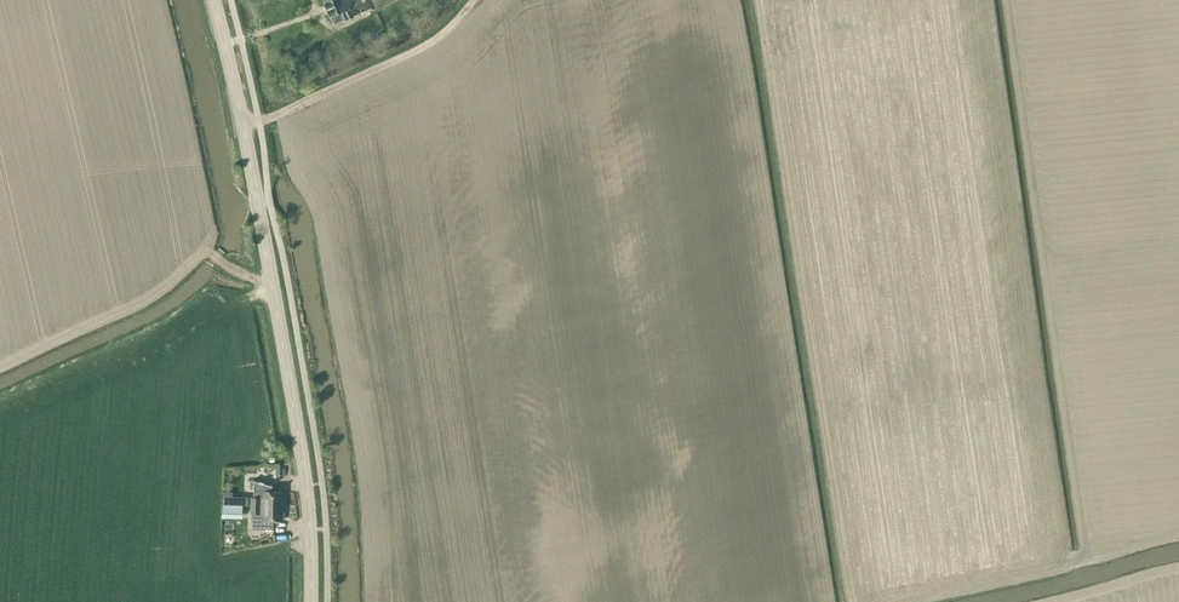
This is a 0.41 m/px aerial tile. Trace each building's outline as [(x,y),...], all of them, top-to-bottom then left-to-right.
[(335,23),(371,7),(372,10),(394,0),(325,0),(335,23)] [(252,497),(251,506),(283,506),(283,492),(272,491),(272,487),(273,487),(273,486),(272,486),(272,485),(271,485),(271,486),(265,484),(265,482),(260,481),(260,482),(255,481),(255,480),(254,480),(254,481),(254,480),(253,481),(254,481),(254,497),(252,497)] [(233,505),(249,505),(249,497),(234,497),(233,505)] [(234,506),(234,516),(243,516),(243,506),(234,506)] [(282,520),(283,506),(251,506),(251,514),(253,514),(252,529),(273,529),(273,520),(282,520)] [(223,530),(223,548),(234,549),(234,530),(223,530)]
